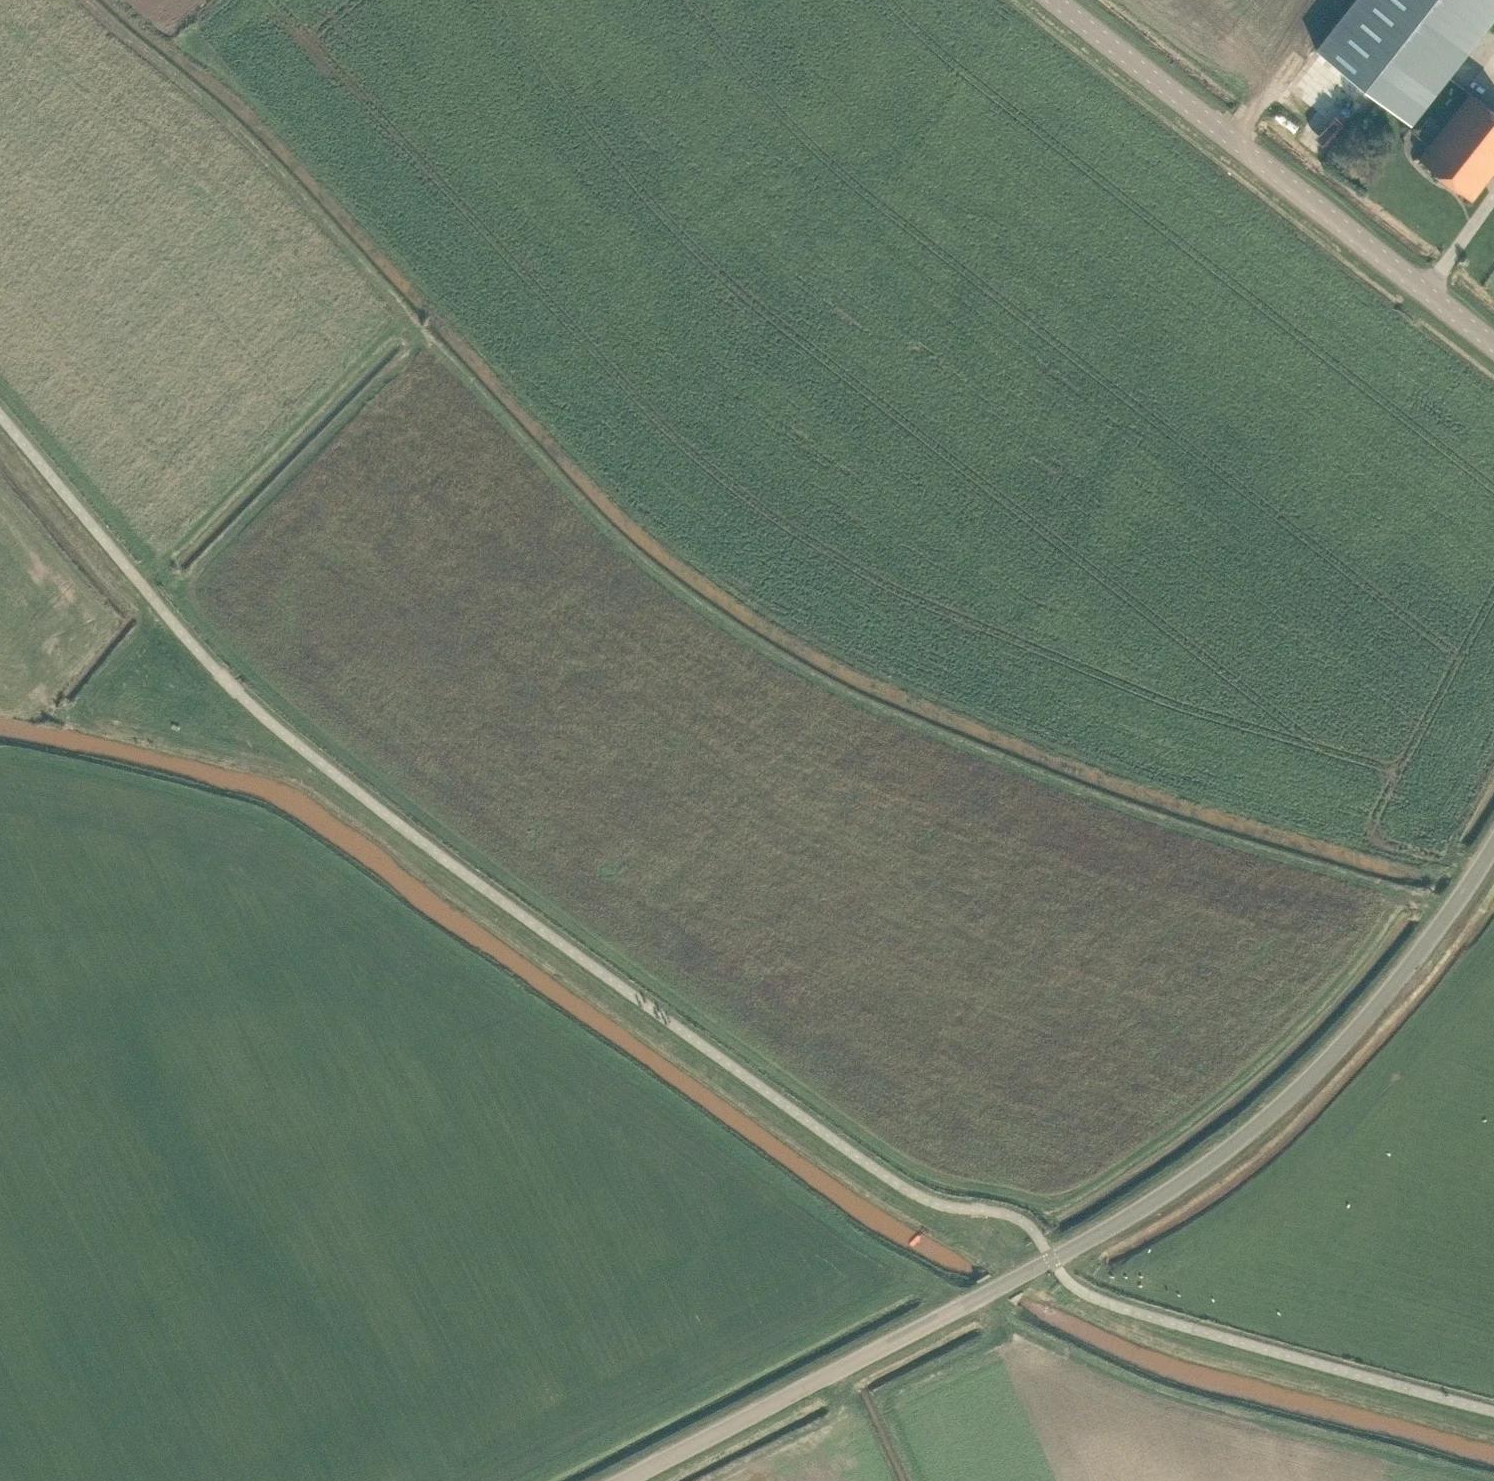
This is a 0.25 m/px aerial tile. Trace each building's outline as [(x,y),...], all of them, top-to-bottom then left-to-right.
[(1372,97),(1402,120),(1410,126),(1441,86),(1485,29),(1493,18),(1493,0),(1356,0),(1354,2),(1333,30),(1315,52),(1372,97)] [(1418,161),(1471,203),(1493,174),(1493,111),(1471,93),(1418,161)]
